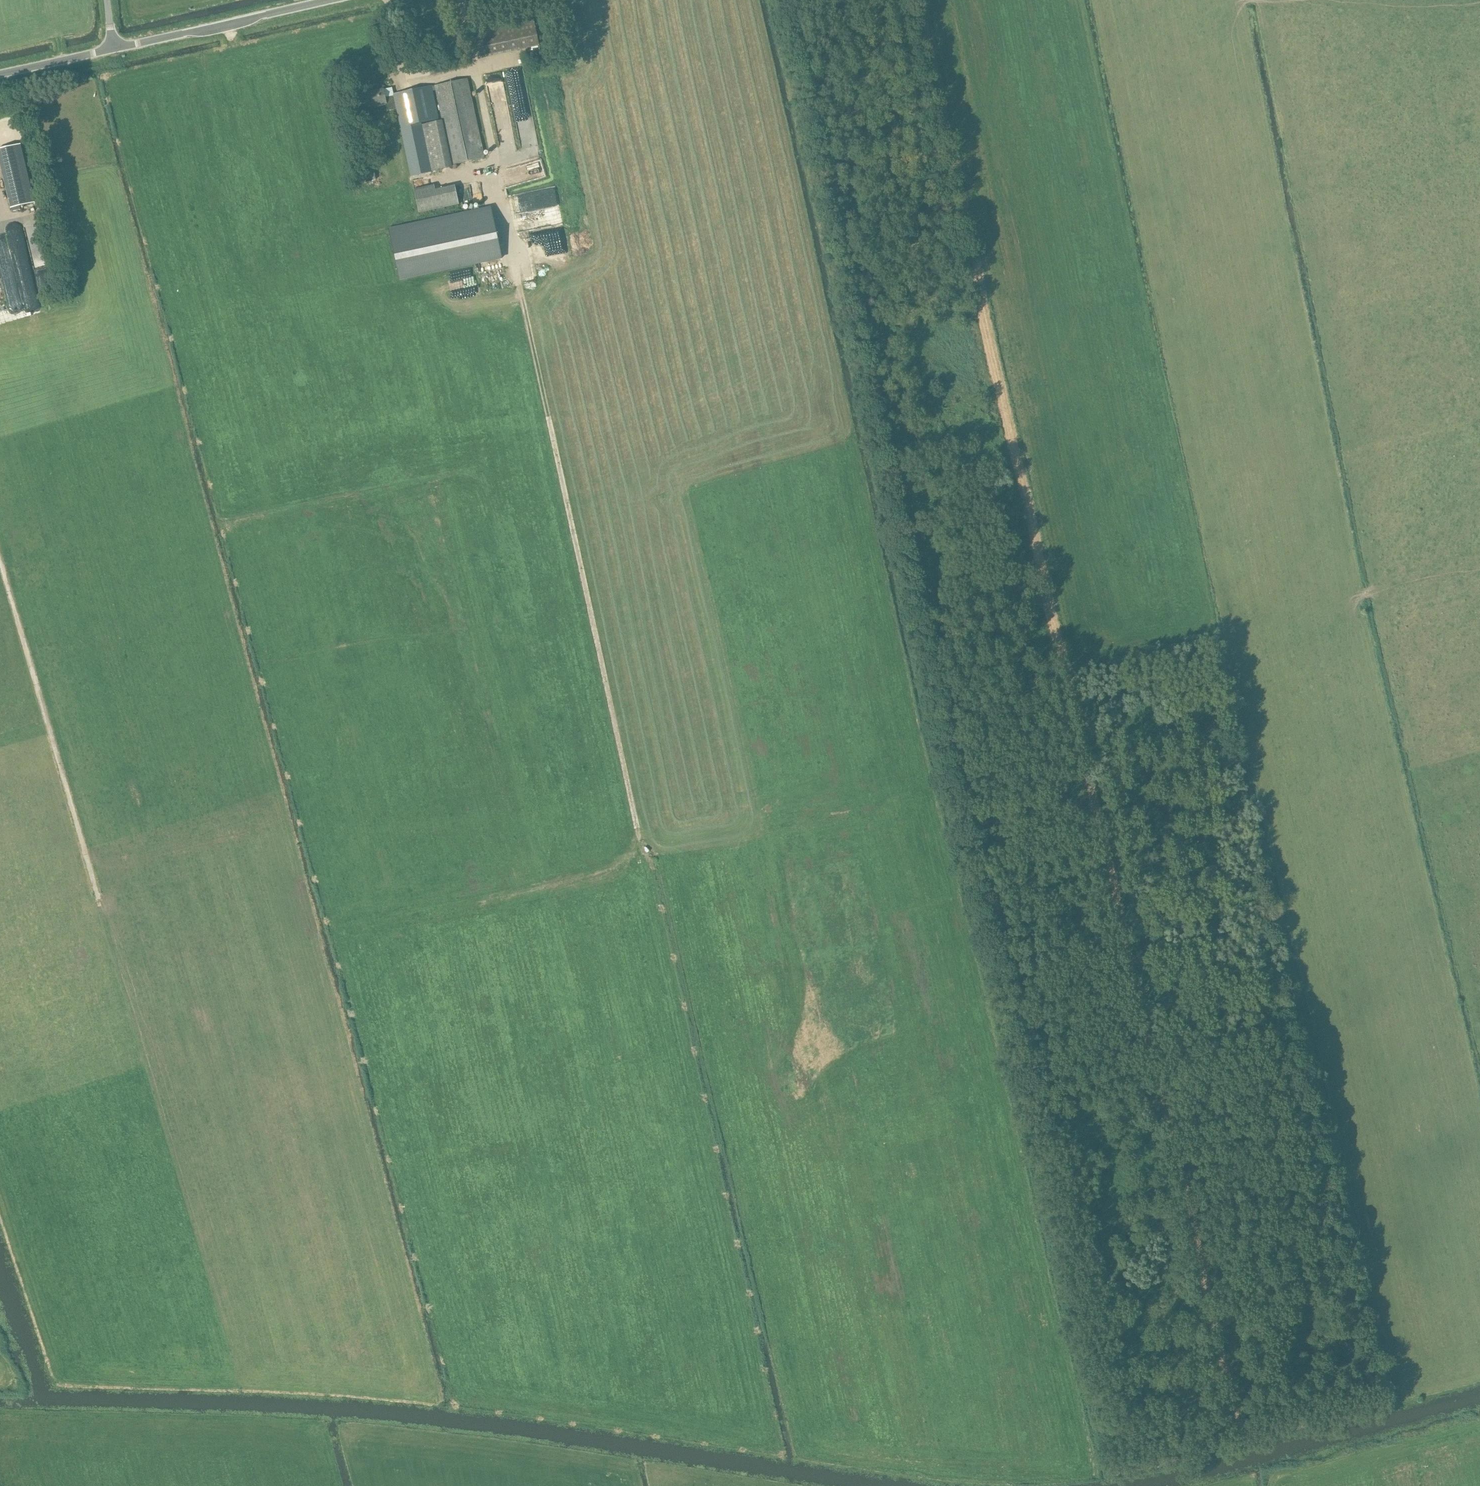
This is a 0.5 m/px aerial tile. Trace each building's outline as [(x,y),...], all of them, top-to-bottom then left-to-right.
[(475,32),(477,42),(480,57),(539,44),(534,20),(475,32)] [(428,63),(431,75),(443,72),(439,59),(428,63)] [(506,79),(489,82),(495,113),(507,110),(509,119),(496,122),(498,132),(508,130),(509,135),(516,134),(518,145),(521,144),(519,132),(531,130),(532,133),(536,132),(523,69),(505,73),(506,79)] [(387,111),(398,109),(411,175),(450,167),(441,121),(422,125),(421,123),(439,119),(432,91),(436,90),(452,165),(484,158),(467,79),(394,94),(394,96),(385,98),(383,90),(365,93),(368,107),(385,103),(387,111)] [(23,154),(20,144),(0,149),(0,162),(11,208),(34,202),(23,154)] [(529,165),(529,166),(524,168),(529,181),(545,175),(540,161),(529,165)] [(414,189),(418,211),(419,213),(459,205),(455,185),(435,189),(434,185),(414,189)] [(405,225),(389,228),(399,281),(479,264),(502,259),(492,207),(405,225)] [(39,303),(22,224),(7,228),(8,231),(0,233),(0,265),(9,308),(23,305),(23,306),(39,303)]
